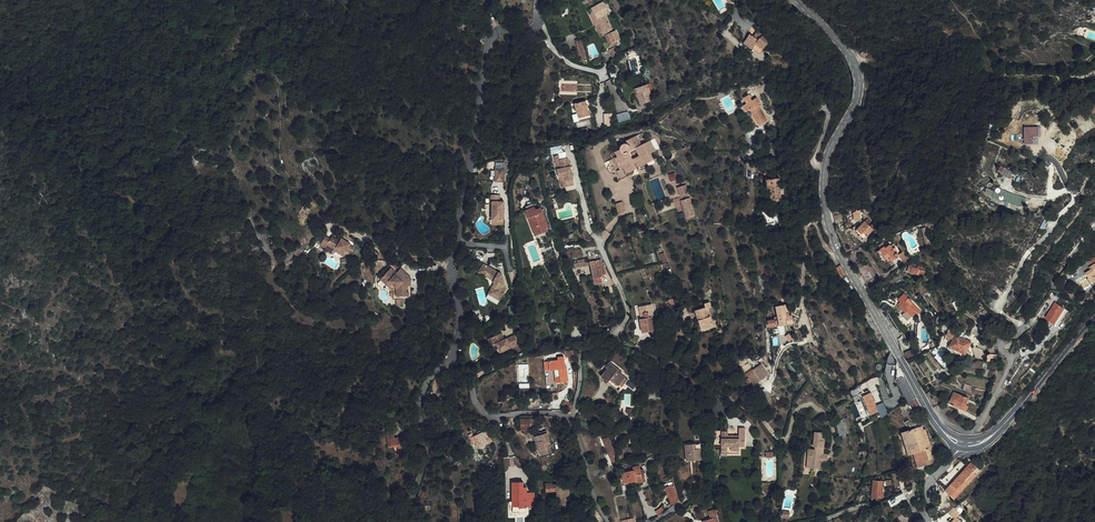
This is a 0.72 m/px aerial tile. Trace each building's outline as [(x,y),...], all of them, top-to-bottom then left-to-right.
[(589,1),(594,10),(597,8),(593,0),(591,0),(589,1)] [(594,11),(597,15),(592,17),(596,24),(601,21),(607,32),(605,33),(608,39),(610,37),(615,46),(622,42),(625,41),(620,32),(618,33),(609,17),(611,16),(605,5),(594,11)] [(606,40),(608,39),(605,33),(607,32),(601,21),(596,24),(606,40)] [(749,33),(743,42),(760,53),(765,44),(766,44),(769,39),(766,37),(769,33),(762,28),(760,32),(757,30),(753,36),(749,33)] [(582,39),(575,41),(579,61),(586,59),(582,39)] [(621,48),(615,51),(621,61),(625,59),(621,48)] [(651,84),(638,89),(640,96),(639,96),(641,105),(653,101),(656,100),(651,84)] [(747,107),(751,113),(752,112),(759,123),(760,122),(762,126),(770,122),(762,109),(761,106),(764,105),(761,100),(757,102),(754,96),(749,99),(752,105),(747,107)] [(589,116),(585,101),(574,104),(577,114),(578,114),(579,119),(589,116)] [(745,109),(752,120),(754,119),(760,130),(762,129),(751,113),(747,107),(745,109)] [(752,112),(751,113),(762,129),(772,124),(770,122),(762,126),(760,122),(759,123),(752,112)] [(621,146),(620,150),(618,151),(620,156),(614,159),(628,177),(633,175),(635,172),(635,170),(637,168),(634,163),(636,162),(639,168),(648,163),(650,167),(656,164),(651,153),(656,151),(651,140),(642,145),(638,136),(626,141),(627,144),(624,143),(621,146)] [(1035,145),(1036,136),(1027,136),(1027,145),(1035,145)] [(614,159),(610,161),(611,164),(610,165),(609,167),(609,168),(609,169),(610,171),(611,172),(613,172),(614,172),(615,172),(620,181),(628,177),(614,159)] [(565,188),(571,187),(571,190),(579,189),(574,170),(573,170),(572,161),(564,163),(565,172),(561,173),(562,180),(562,181),(564,181),(565,188)] [(998,172),(1010,179),(1013,173),(1001,167),(998,172)] [(511,187),(512,173),(502,172),(502,186),(511,187)] [(784,181),(771,182),(771,190),(774,189),(775,202),(780,202),(780,205),(785,204),(785,197),(783,197),(782,190),(784,190),(784,181)] [(686,185),(678,188),(680,195),(688,193),(686,185)] [(1004,204),(1016,209),(1019,203),(1001,195),(1000,196),(995,194),(992,198),(1004,204)] [(695,215),(690,198),(681,201),(686,217),(695,215)] [(992,198),(991,201),(1003,207),(1004,204),(992,198)] [(1026,206),(1019,203),(1016,209),(1023,212),(1026,206)] [(499,206),(499,224),(510,225),(511,206),(499,206)] [(630,218),(628,209),(621,210),(624,220),(630,218)] [(857,209),(858,212),(855,212),(857,217),(861,220),(864,216),(861,214),(863,211),(863,209),(857,209)] [(535,213),(533,210),(523,213),(534,240),(548,235),(539,212),(535,213)] [(845,215),(837,216),(838,223),(846,222),(845,215)] [(869,235),(875,229),(870,225),(872,222),(869,219),(859,229),(863,233),(864,232),(869,235)] [(328,234),(322,243),(327,247),(329,243),(336,248),(338,247),(346,253),(352,244),(343,238),(342,239),(342,240),(339,239),(334,235),(332,238),(328,234)] [(888,242),(879,246),(886,259),(897,253),(898,256),(902,254),(902,252),(898,244),(898,243),(897,243),(896,243),(895,243),(894,243),(893,242),(889,244),(888,242)] [(346,253),(338,247),(336,248),(336,249),(344,256),(346,253)] [(902,252),(902,254),(907,261),(913,257),(907,249),(902,252)] [(579,258),(575,259),(577,267),(582,266),(587,265),(586,260),(580,262),(579,258)] [(1094,285),(1094,258),(1090,261),(1093,266),(1094,268),(1092,270),(1087,273),(1094,285)] [(596,273),(598,283),(605,281),(605,280),(610,278),(608,268),(606,269),(604,263),(594,264),(596,273)] [(585,276),(596,273),(594,264),(592,265),(587,265),(582,266),(585,276)] [(913,266),(911,266),(910,271),(913,272),(912,273),(919,276),(919,275),(924,276),(927,268),(914,264),(913,266)] [(501,292),(499,297),(507,302),(512,293),(508,279),(489,268),(485,276),(499,285),(500,288),(501,292)] [(834,272),(839,280),(843,277),(839,269),(834,272)] [(382,282),(387,287),(391,284),(394,287),(397,290),(398,299),(408,298),(407,295),(407,288),(407,284),(412,284),(412,280),(405,274),(399,280),(396,277),(398,275),(392,271),(382,282)] [(396,277),(399,280),(405,274),(402,271),(398,275),(396,277)] [(864,276),(868,282),(875,279),(872,273),(864,276)] [(500,288),(494,298),(505,305),(507,302),(499,297),(501,292),(500,288)] [(900,300),(902,303),(899,305),(906,314),(903,316),(908,323),(917,316),(918,318),(922,315),(906,295),(900,300)] [(893,306),(888,302),(883,309),(888,312),(893,306)] [(1054,322),(1055,323),(1056,320),(1060,323),(1069,310),(1057,302),(1046,317),(1051,320),(1054,322)] [(772,320),(773,326),(797,322),(796,314),(790,315),(788,303),(779,305),(782,318),(772,320)] [(648,321),(647,322),(649,329),(658,328),(657,320),(659,319),(656,306),(645,309),(648,321)] [(699,314),(701,324),(704,324),(706,334),(716,332),(712,313),(715,312),(714,306),(708,307),(709,311),(699,314)] [(981,317),(976,320),(982,329),(988,326),(981,317)] [(952,328),(948,335),(954,338),(956,334),(957,332),(952,328)] [(1036,331),(1033,328),(1027,335),(1031,338),(1036,331)] [(950,342),(952,342),(951,344),(956,347),(954,350),(955,351),(954,353),(962,358),(971,343),(956,334),(954,338),(953,341),(947,337),(946,339),(950,342)] [(509,337),(498,342),(501,348),(503,347),(507,356),(525,348),(521,339),(514,342),(513,340),(511,341),(509,337)] [(956,347),(951,344),(952,342),(950,342),(947,346),(947,348),(947,349),(948,350),(949,351),(950,352),(951,352),(953,351),(954,350),(956,347)] [(907,359),(915,356),(914,348),(905,352),(907,359)] [(575,356),(571,356),(571,351),(566,352),(566,359),(570,359),(570,363),(575,363),(575,356)] [(548,363),(548,372),(556,372),(556,387),(569,387),(569,372),(568,372),(568,362),(562,362),(562,364),(548,363)] [(613,368),(607,376),(614,381),(616,379),(624,385),(628,379),(630,376),(623,370),(624,368),(615,362),(612,367),(613,368)] [(763,379),(756,368),(750,372),(757,383),(763,379)] [(626,386),(624,385),(616,379),(614,381),(624,388),(626,386)] [(870,392),(862,396),(870,415),(879,411),(870,392)] [(974,396),(968,392),(964,396),(970,400),(974,396)] [(949,405),(951,407),(954,408),(952,411),(955,414),(957,411),(960,413),(967,406),(955,397),(949,405)] [(346,422),(349,418),(341,414),(339,418),(346,422)] [(545,419),(535,418),(534,427),(537,427),(537,431),(543,432),(544,427),(545,419)] [(554,420),(545,419),(544,427),(553,428),(554,420)] [(903,431),(904,435),(908,453),(915,451),(919,466),(917,466),(918,471),(921,470),(921,468),(922,467),(922,465),(926,464),(925,460),(933,458),(926,429),(923,430),(922,426),(912,429),(903,431)] [(721,432),(721,451),(739,451),(739,447),(745,447),(745,428),(738,428),(738,435),(738,440),(727,440),(727,435),(727,432),(721,432)] [(547,437),(548,444),(549,443),(551,450),(552,456),(563,454),(562,448),(560,448),(559,444),(561,444),(562,444),(559,432),(552,433),(552,435),(547,437)] [(830,455),(825,454),(823,454),(824,447),(826,447),(827,437),(825,437),(825,433),(818,432),(816,447),(819,448),(819,450),(812,449),(811,456),(815,456),(814,468),(827,470),(828,463),(829,463),(830,455)] [(482,436),(484,447),(488,446),(489,452),(501,449),(499,441),(498,442),(497,437),(491,438),(486,440),(485,435),(482,436)] [(385,439),(387,448),(395,446),(393,438),(385,439)] [(615,449),(611,440),(607,442),(610,451),(615,449)] [(704,450),(703,441),(686,442),(688,459),(702,457),(702,451),(704,450)] [(403,444),(395,446),(387,448),(389,454),(393,453),(398,452),(398,454),(399,459),(408,457),(406,450),(404,451),(403,444)] [(663,461),(660,456),(647,462),(649,467),(663,461)] [(968,467),(948,491),(947,493),(957,502),(982,473),(976,467),(975,466),(972,470),(968,467)] [(637,472),(626,474),(630,490),(641,487),(641,484),(646,483),(643,467),(636,468),(637,472)] [(886,481),(878,480),(876,498),(881,498),(882,490),(885,491),(886,481)] [(530,487),(519,487),(519,510),(526,510),(526,512),(533,512),(533,492),(530,492),(530,487)] [(682,499),(678,487),(671,489),(675,501),(682,499)] [(563,511),(572,511),(571,495),(562,496),(563,511)] [(668,512),(664,508),(659,513),(663,517),(668,512)] [(710,520),(711,521),(725,521),(724,517),(725,516),(723,509),(715,511),(716,518),(710,520)] [(957,521),(959,520),(962,517),(959,513),(957,510),(951,514),(957,521)]
